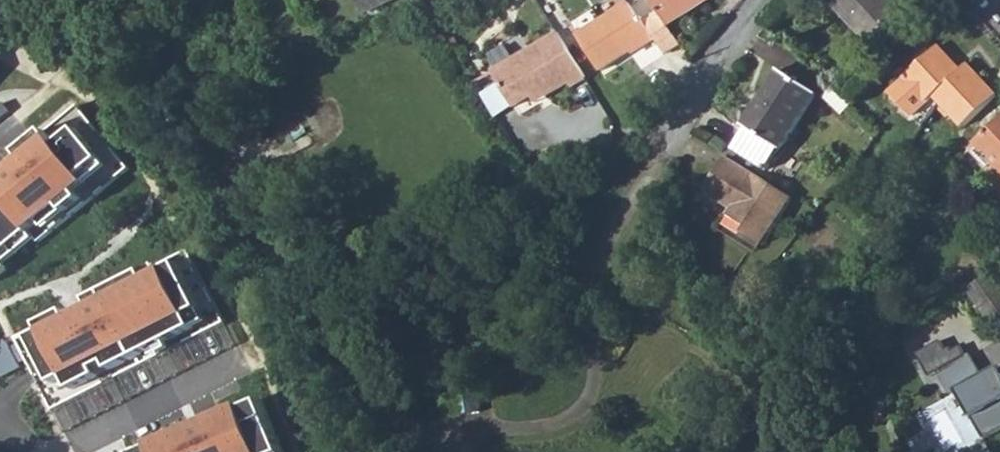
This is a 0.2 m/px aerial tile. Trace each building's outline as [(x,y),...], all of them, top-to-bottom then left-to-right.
[(396,0),(357,0),(366,16),(396,0)] [(660,14),(670,28),(711,0),(651,0),(660,14)] [(826,4),(837,16),(840,13),(868,43),(902,13),(890,0),(831,0),(826,4)] [(664,56),(680,46),(670,28),(660,14),(648,22),(645,17),(640,20),(630,5),(579,39),(602,73),(653,39),(664,56)] [(573,91),(587,81),(559,35),(491,75),(513,110),(531,99),(542,93),(546,100),(569,86),(573,91)] [(941,46),(906,78),(907,80),(892,93),(914,117),(928,104),(919,93),(927,86),(936,96),(963,126),(997,95),(968,63),(961,70),(941,46)] [(778,68),(741,123),(745,125),(731,146),(765,167),(779,147),(816,92),(778,68)] [(928,104),(936,96),(927,86),(919,93),(928,104)] [(535,105),(546,100),(542,93),(531,99),(535,105)] [(972,148),(994,172),(999,167),(999,168),(999,122),(972,148)] [(13,274),(10,270),(87,210),(81,202),(108,182),(82,147),(61,163),(48,146),(0,183),(0,284),(13,274)] [(795,199),(724,157),(706,188),(709,196),(732,210),(728,216),(747,228),(744,234),(765,248),(795,199)] [(41,327),(19,337),(51,402),(207,324),(174,258),(146,272),(141,264),(83,292),(87,300),(65,311),(63,306),(37,319),(41,327)] [(998,366),(982,376),(970,354),(938,372),(949,396),(957,390),(985,438),(999,430),(999,369),(998,366)] [(477,392),(455,395),(459,416),(480,413),(477,392)] [(129,450),(130,451),(282,451),(281,451),(288,447),(262,395),(240,404),(238,401),(147,439),(148,443),(129,450)]
